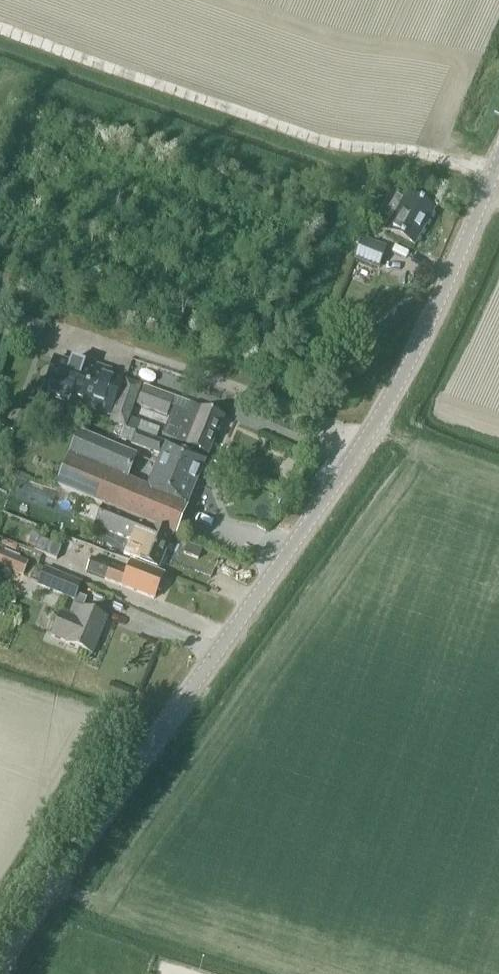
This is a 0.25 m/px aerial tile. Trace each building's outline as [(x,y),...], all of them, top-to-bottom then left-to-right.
[(402,199),(396,195),(396,194),(386,188),(370,216),(380,222),(384,216),(391,220),(385,229),(413,246),(433,211),(405,195),(402,199)] [(378,270),(387,247),(361,237),(353,261),(378,270)] [(92,373),(91,373),(69,365),(69,364),(55,359),(44,390),(58,396),(60,391),(83,398),(83,399),(92,373)] [(112,408),(121,384),(124,375),(94,365),(91,373),(92,373),(83,399),(83,398),(80,406),(110,416),(113,408),(112,408)] [(112,408),(113,408),(114,408),(109,423),(122,428),(126,429),(141,386),(124,380),(123,385),(121,384),(112,408)] [(165,417),(173,398),(143,387),(136,406),(165,417)] [(223,418),(189,405),(185,414),(173,409),(161,436),(207,455),(223,418)] [(136,432),(156,439),(160,428),(139,421),(136,432)] [(17,429),(0,422),(0,440),(11,444),(17,429)] [(133,433),(133,432),(126,429),(122,428),(118,440),(129,444),(133,433)] [(186,507),(204,462),(184,453),(184,452),(133,433),(129,444),(129,445),(159,455),(146,487),(126,479),(135,456),(77,434),(56,488),(176,535),(186,508),(186,507)] [(157,568),(170,534),(101,507),(94,527),(128,540),(122,555),(157,568)] [(41,510),(36,522),(67,535),(72,522),(41,510)] [(23,576),(28,562),(0,550),(0,567),(23,576)] [(153,598),(162,574),(129,562),(125,572),(90,559),(85,573),(153,598)] [(72,601),(79,584),(43,569),(36,586),(72,601)] [(105,620),(72,607),(68,617),(60,613),(50,638),(91,655),(105,620)]
